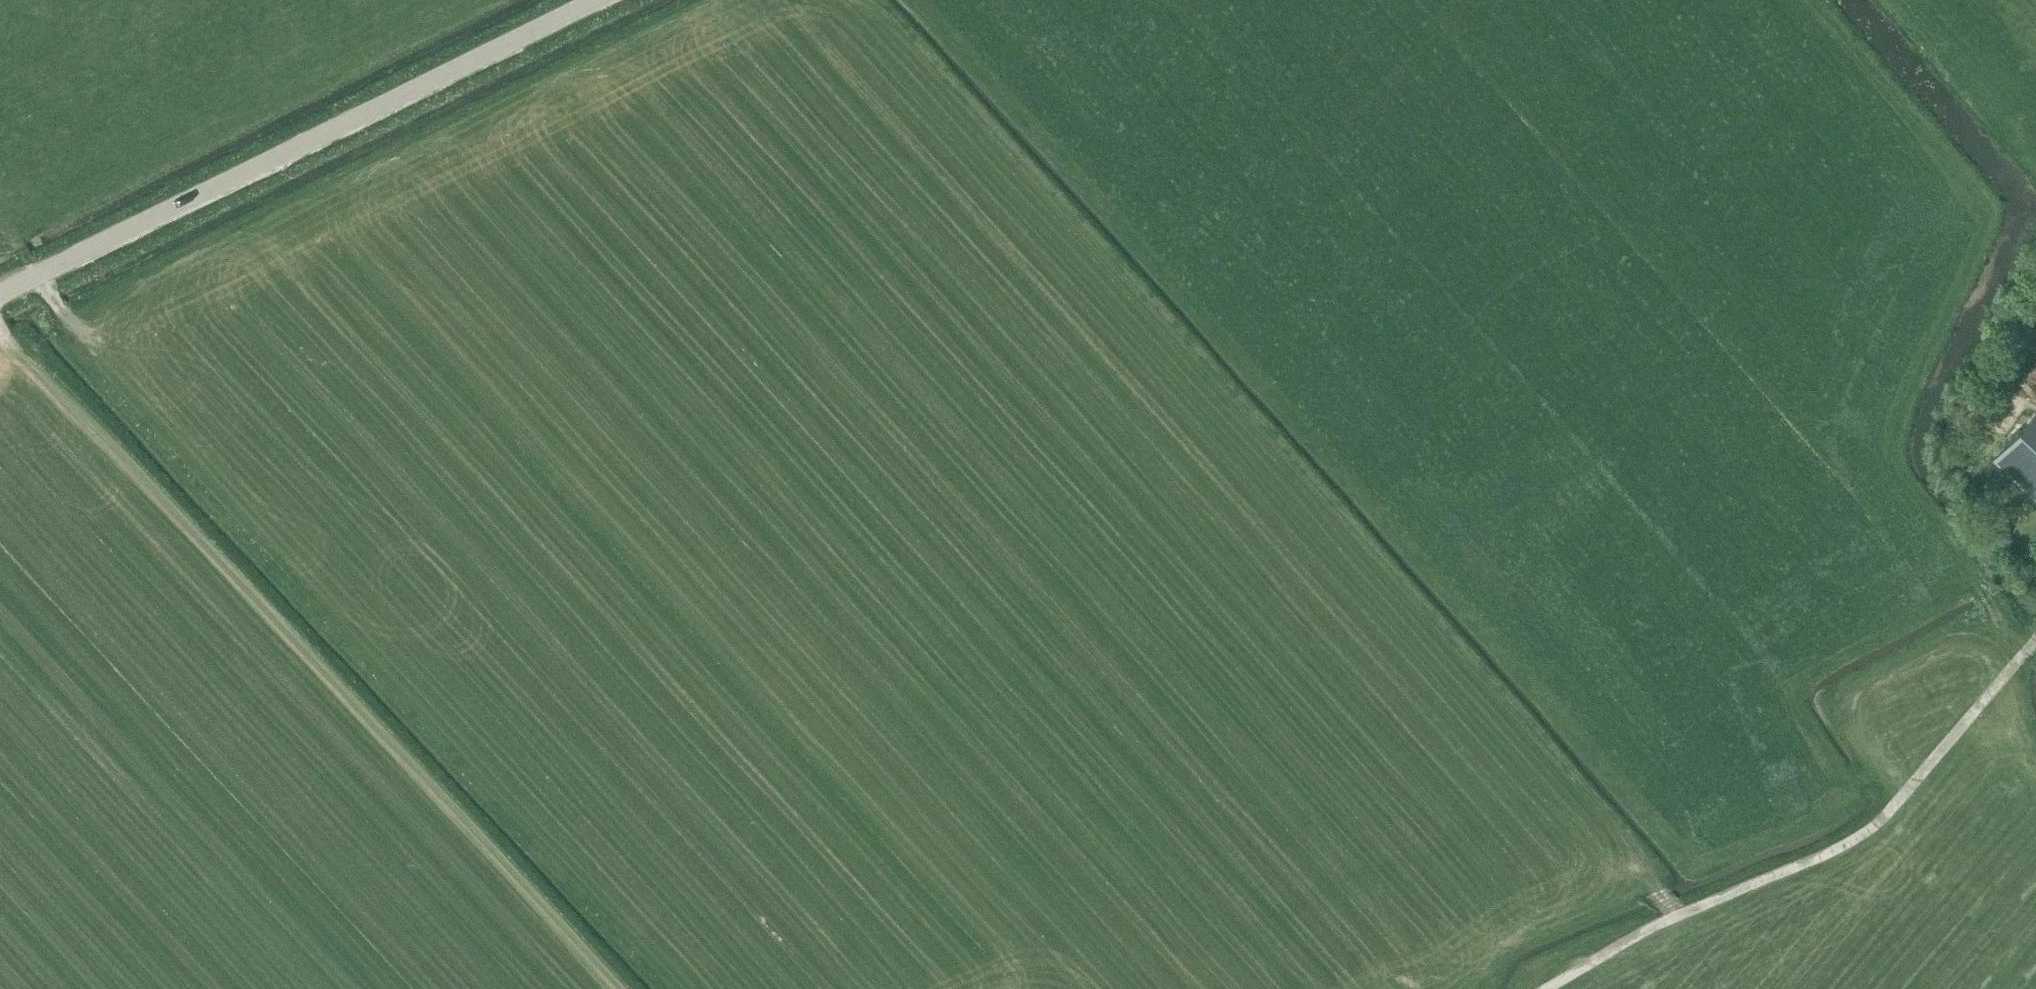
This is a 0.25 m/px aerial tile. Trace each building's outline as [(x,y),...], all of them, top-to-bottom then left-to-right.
[(1995,459),(2035,497),(2035,415),(1995,459)]
